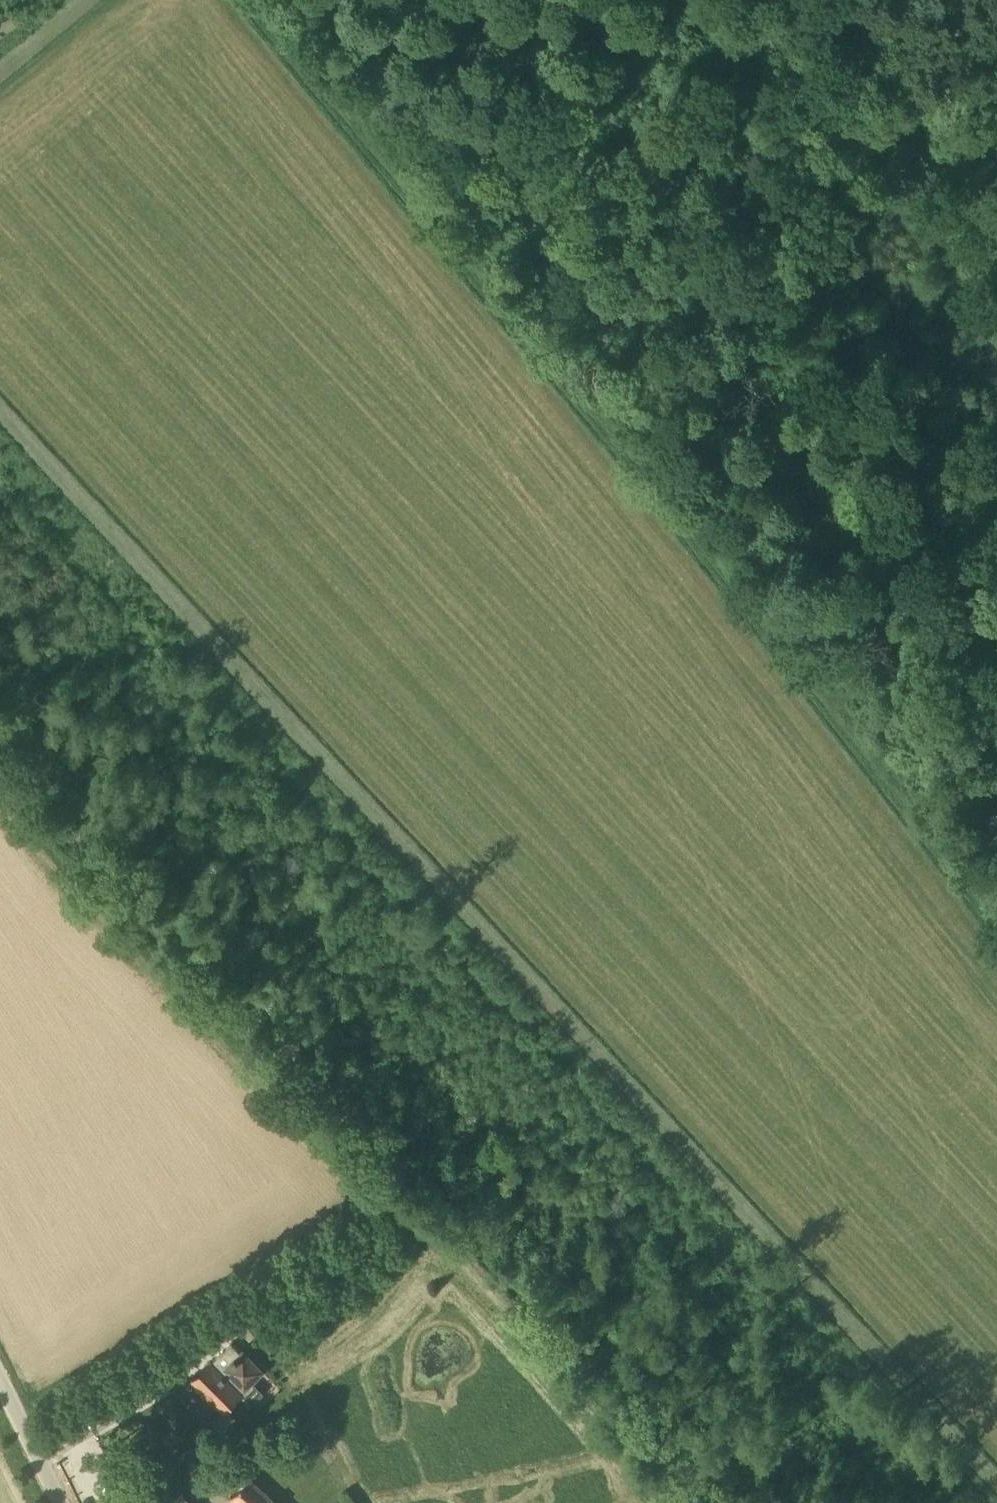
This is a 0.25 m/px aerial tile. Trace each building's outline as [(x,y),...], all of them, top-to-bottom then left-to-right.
[(208,1363),(200,1354),(192,1362),(200,1371),(192,1379),(222,1409),(238,1393),(243,1398),(245,1400),(249,1401),(252,1400),(255,1398),(257,1395),(258,1392),(257,1388),(256,1386),(251,1380),(261,1370),(241,1350),(240,1351),(230,1341),(208,1363)] [(232,1497),(238,1502),(276,1502),(249,1478),(232,1497)] [(182,1491),(171,1502),(195,1502),(182,1491)]
